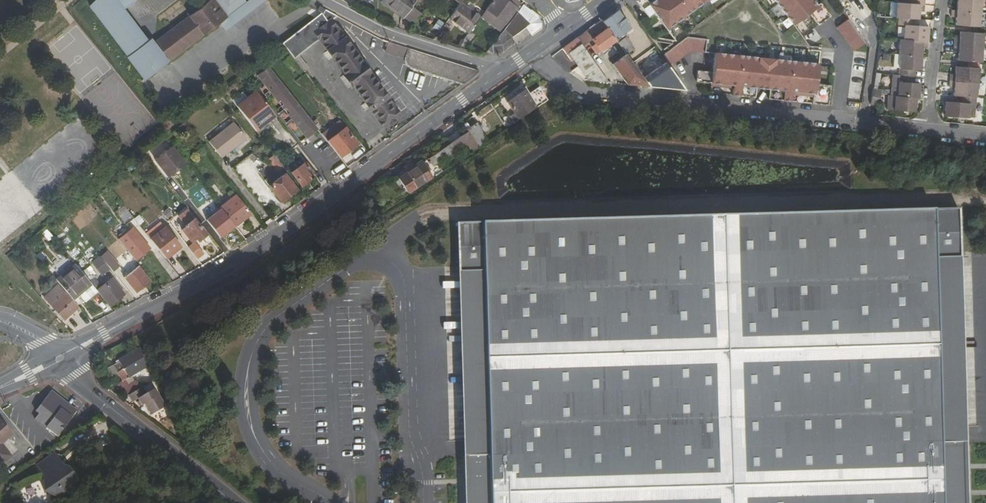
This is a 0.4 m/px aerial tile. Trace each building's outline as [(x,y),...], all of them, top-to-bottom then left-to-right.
[(233,26),(226,18),(213,0),(212,0),(155,43),(148,42),(123,11),(136,1),(135,0),(136,0),(100,0),(96,3),(91,7),(93,11),(96,14),(97,13),(105,23),(103,24),(105,27),(108,30),(110,29),(117,39),(116,40),(117,43),(119,45),(121,47),(122,46),(129,56),(128,56),(133,63),(134,62),(142,72),(141,73),(146,79),(219,23),(225,32),(233,26)] [(233,26),(266,0),(265,0),(249,0),(226,18),(233,26)] [(402,18),(411,6),(415,0),(382,0),(380,2),(402,18)] [(519,3),(515,0),(493,0),(480,17),(499,31),(519,3)] [(689,11),(682,0),(652,0),(648,3),(646,0),(635,0),(640,7),(647,17),(653,12),(665,28),(689,11)] [(689,11),(704,0),(701,0),(700,1),(700,0),(682,0),(689,11)] [(793,24),(809,12),(818,24),(831,15),(820,1),(816,4),(813,0),(775,0),(793,24)] [(981,11),(982,0),(957,0),(957,2),(957,10),(981,11)] [(896,2),(895,17),(913,19),(919,19),(919,14),(919,11),(923,11),(924,4),(896,2)] [(468,34),(480,17),(470,10),(460,3),(459,4),(448,19),(468,34)] [(524,27),(530,36),(539,29),(540,19),(521,5),(516,13),(488,51),(493,54),(502,53),(502,51),(514,43),(510,37),(524,27)] [(402,18),(411,24),(419,12),(411,6),(402,18)] [(325,9),(281,43),(293,58),(318,40),(384,130),(402,117),(331,20),(337,16),(325,9)] [(956,23),(970,24),(980,25),(981,11),(957,10),(952,9),(952,16),(956,17),(956,20),(956,23)] [(616,40),(626,54),(634,48),(623,33),(630,28),(617,10),(602,21),(607,27),(616,39),(616,40)] [(411,24),(413,26),(422,14),(419,12),(411,24)] [(855,50),(866,42),(848,18),(837,26),(855,50)] [(596,53),(616,39),(607,27),(602,21),(601,19),(582,33),(588,41),(591,39),(595,44),(592,46),(596,53)] [(929,26),(913,25),(904,24),(903,39),(927,41),(928,34),(929,26)] [(955,39),(954,45),(983,47),(984,33),(970,32),(960,31),(959,36),(959,39),(955,39)] [(582,33),(577,36),(583,44),(588,41),(582,33)] [(685,36),(663,52),(672,64),(689,51),(704,52),(704,51),(705,38),(685,36)] [(903,39),(899,38),(898,53),(900,53),(922,55),(923,50),(923,47),(927,47),(927,41),(903,39)] [(404,61),(407,48),(385,42),(381,54),(404,61)] [(569,53),(588,79),(608,81),(603,74),(595,62),(582,45),(581,44),(569,53)] [(958,59),(968,59),(982,61),(983,47),(954,45),(953,52),(958,52),(958,55),(958,59)] [(406,67),(462,85),(465,84),(478,74),(479,71),(407,48),(404,61),(404,64),(406,67)] [(732,93),(733,95),(753,97),(758,58),(773,59),(769,99),(791,101),(792,91),(813,93),(812,103),(829,105),(831,84),(816,83),(818,63),(772,58),(714,52),(712,65),(726,84),(733,85),(732,93)] [(900,53),(899,74),(915,76),(915,69),(921,69),(921,65),(922,55),(900,53)] [(618,71),(631,61),(626,54),(613,64),(618,71)] [(758,58),(753,97),(755,97),(756,87),(769,88),(768,98),(769,99),(773,59),(758,58)] [(650,86),(631,61),(618,71),(628,84),(650,86)] [(696,81),(711,83),(726,84),(712,65),(712,71),(702,70),(696,70),(696,81)] [(271,66),(260,75),(307,138),(318,129),(271,66)] [(951,73),(950,80),(978,82),(979,68),(967,67),(956,66),(956,70),(956,74),(951,73)] [(915,76),(899,74),(897,95),(917,97),(918,97),(919,86),(919,83),(914,83),(915,76)] [(954,94),(961,95),(977,96),(978,82),(950,80),(950,87),(954,87),(954,94)] [(852,85),(851,98),(862,99),(862,85),(852,85)] [(550,101),(540,86),(528,94),(525,90),(508,102),(520,121),(550,101)] [(874,88),(871,103),(871,104),(878,105),(880,94),(880,89),(874,88)] [(276,117),(257,94),(238,109),(257,132),(276,117)] [(917,97),(897,95),(895,95),(894,110),(909,111),(915,112),(916,104),(917,97)] [(970,102),(961,102),(945,101),(945,108),(944,115),(957,116),(969,117),(970,102)] [(489,141),(476,122),(466,128),(468,131),(474,140),(480,148),(489,141)] [(245,140),(233,124),(209,141),(221,157),(245,140)] [(327,141),(340,158),(359,144),(345,127),(327,141)] [(429,158),(434,167),(474,140),(468,131),(460,137),(457,131),(447,138),(450,143),(429,158)] [(184,163),(171,147),(154,160),(167,177),(184,163)] [(277,172),(283,168),(273,155),(267,160),(277,172)] [(313,173),(304,162),(290,173),(301,187),(310,180),(308,177),(313,173)] [(423,162),(398,178),(409,194),(433,177),(423,162)] [(281,203),(298,190),(284,173),(274,180),(264,168),(258,173),(281,203)] [(235,226),(236,227),(251,215),(236,195),(220,206),(221,208),(235,226)] [(126,224),(133,218),(123,206),(116,212),(126,224)] [(221,208),(206,220),(219,237),(235,226),(221,208)] [(965,443),(942,443),(937,260),(960,259),(959,209),(458,223),(460,273),(483,272),(488,456),(465,457),(466,502),(967,502),(965,443)] [(206,235),(187,210),(178,217),(185,226),(181,230),(190,243),(195,239),(197,242),(206,235)] [(149,238),(166,259),(181,247),(164,226),(149,238)] [(118,239),(135,260),(151,248),(135,228),(131,232),(129,230),(118,239)] [(187,247),(196,259),(203,253),(194,242),(187,247)] [(109,267),(113,273),(119,267),(107,252),(100,257),(109,267)] [(184,252),(175,259),(187,274),(196,266),(184,252)] [(75,264),(109,307),(125,294),(112,277),(100,286),(94,278),(109,267),(100,257),(83,270),(77,262),(75,264)] [(942,443),(965,443),(960,259),(937,260),(942,443)] [(73,265),(55,279),(73,300),(91,285),(73,265)] [(136,293),(151,281),(139,266),(123,278),(136,293)] [(460,273),(465,457),(488,456),(483,272),(460,273)] [(77,308),(57,285),(44,298),(64,321),(77,308)] [(54,323),(49,317),(43,322),(48,328),(54,323)] [(130,395),(141,388),(137,380),(129,385),(126,379),(151,365),(141,347),(119,360),(120,362),(114,365),(123,381),(117,384),(125,398),(130,395)] [(152,416),(165,408),(155,390),(147,395),(143,388),(141,388),(130,395),(134,402),(138,399),(143,406),(145,405),(152,416)] [(77,410),(66,402),(51,390),(42,402),(35,411),(39,413),(35,418),(57,436),(77,410)] [(11,456),(1,445),(13,434),(0,419),(0,465),(11,456)] [(54,454),(36,466),(43,475),(43,491),(64,499),(70,495),(66,489),(77,481),(63,466),(54,454)]
